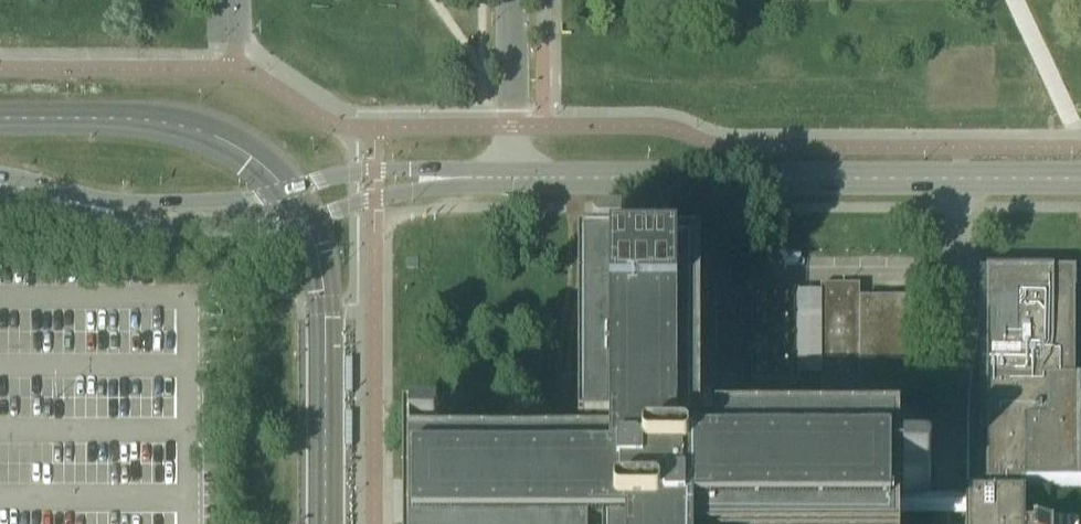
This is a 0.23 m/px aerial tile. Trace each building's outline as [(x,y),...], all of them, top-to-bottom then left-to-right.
[(602,277),(622,277),(622,265),(602,265),(600,265),(599,266),(598,266),(597,268),(596,269),(596,270),(596,272),(596,273),(597,274),(598,276),(599,276),(600,277),(602,277)] [(1053,274),(1053,273),(1022,273),(1022,275),(979,275),(979,305),(977,305),(977,316),(977,321),(977,331),(976,334),(975,345),(974,355),(969,380),(968,389),(967,400),(966,411),(966,421),(966,487),(998,487),(1006,487),(1080,487),(1080,275),(1053,275),(1053,274)] [(898,523),(894,523),(894,521),(894,507),(894,501),(894,488),(894,460),(715,460),(715,466),(696,466),(696,286),(685,286),(685,281),(647,281),(647,286),(584,285),(584,465),(590,465),(590,484),(410,484),(410,523),(405,523),(898,523)] [(820,288),(820,297),(820,392),(859,392),(859,400),(909,400),(908,303),(860,303),(860,288),(820,288)] [(751,383),(773,383),(799,383),(799,293),(751,293),(751,383)] [(411,454),(411,467),(431,467),(433,466),(434,466),(435,465),(436,464),(437,463),(437,461),(437,460),(437,458),(436,457),(435,456),(434,455),(433,454),(431,454),(411,454)] [(894,501),(903,501),(924,501),(926,501),(927,500),(928,499),(929,498),(930,497),(930,495),(930,494),(930,492),(929,491),(928,490),(927,489),(925,489),(924,489),(894,488),(894,501)] [(966,501),(966,507),(966,521),(966,523),(1024,523),(1024,500),(1006,499),(998,499),(966,500),(966,501)] [(966,507),(894,507),(894,521),(966,521),(966,507)]
